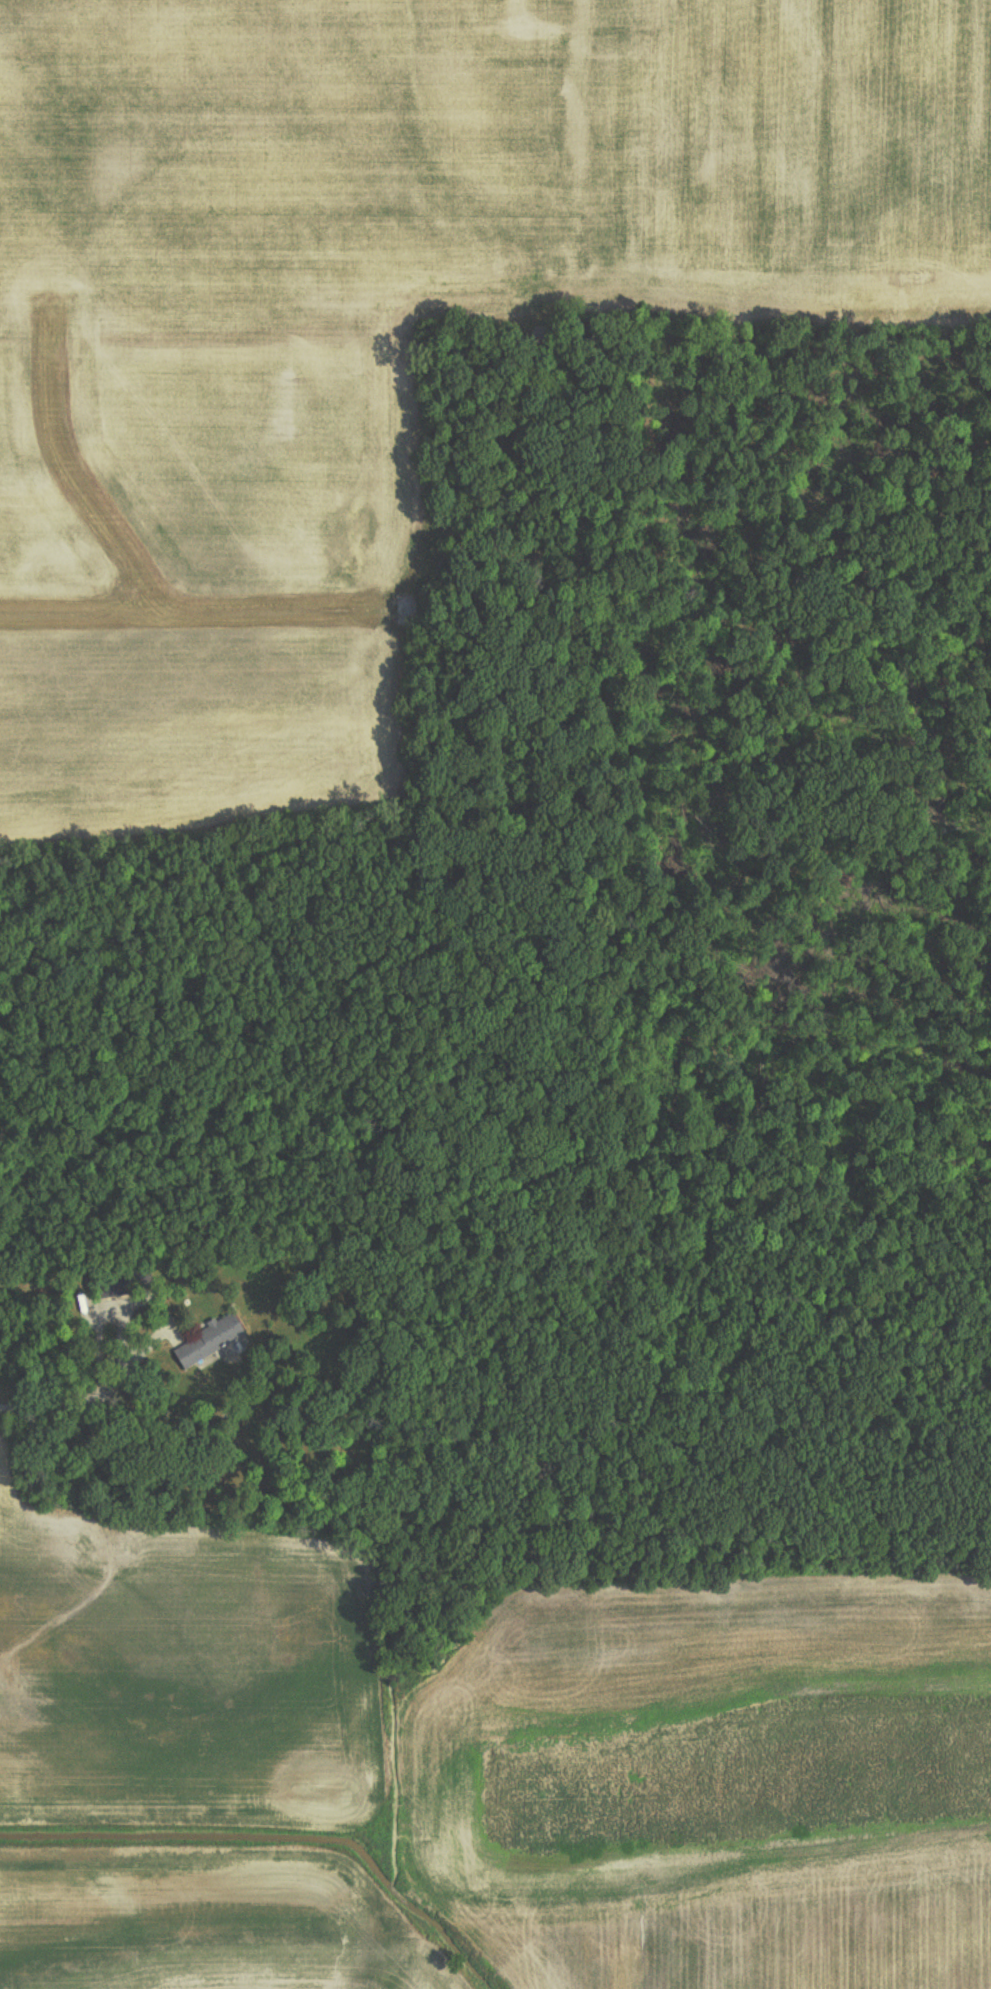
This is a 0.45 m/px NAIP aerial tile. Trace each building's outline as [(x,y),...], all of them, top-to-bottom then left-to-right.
[(127,1288),(122,1274),(84,1290),(90,1303),(127,1288)] [(183,1368),(244,1334),(231,1312),(215,1321),(216,1322),(171,1347),(183,1368)]
